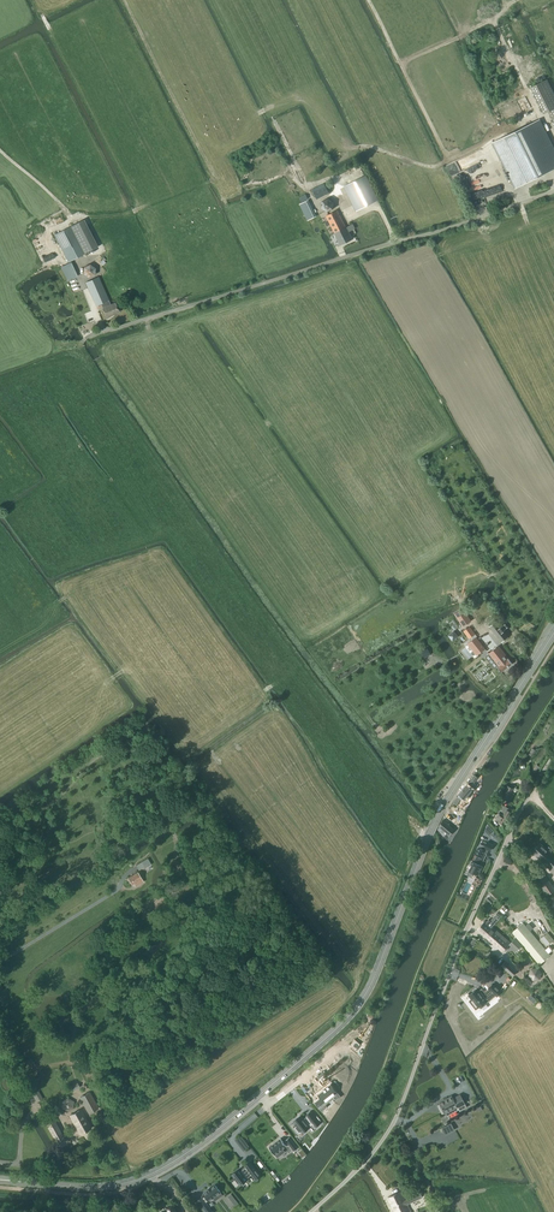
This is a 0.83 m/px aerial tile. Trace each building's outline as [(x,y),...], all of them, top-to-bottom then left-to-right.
[(547,79),(531,87),(544,114),(548,111),(553,123),(553,93),(547,79)] [(523,114),(532,109),(525,96),(516,101),(523,114)] [(493,142),(496,147),(515,187),(515,188),(553,168),(553,149),(540,119),(501,138),(493,142)] [(356,211),(378,199),(365,175),(343,186),(356,211)] [(317,199),(329,193),(324,183),(312,189),(317,199)] [(333,209),(334,202),(328,198),(322,201),(321,208),(327,212),(333,209)] [(314,217),(316,216),(308,200),(299,204),(308,221),(314,217)] [(344,224),(337,210),(326,216),(330,224),(334,233),(346,227),(344,224)] [(349,232),(353,229),(355,229),(353,224),(346,227),(334,233),(335,233),(334,234),(340,245),(352,239),(349,232)] [(70,227),(54,235),(68,262),(83,254),(70,227)] [(109,305),(107,300),(97,277),(84,282),(95,306),(101,303),(103,308),(106,317),(119,312),(115,303),(109,305)] [(462,626),(470,621),(462,609),(459,610),(454,614),(462,626)] [(494,619),(487,624),(501,642),(508,637),(503,631),(507,628),(504,625),(500,628),(494,619)] [(469,639),(474,635),(468,627),(463,631),(469,639)] [(476,656),(485,649),(476,637),(467,644),(476,656)] [(498,666),(497,667),(501,672),(512,663),(498,646),(488,654),(498,666)] [(427,648),(421,652),(424,657),(430,654),(427,648)] [(467,784),(458,794),(465,800),(466,799),(467,799),(469,797),(469,795),(473,790),(468,786),(467,785),(467,784)] [(507,801),(513,789),(507,786),(501,798),(507,801)] [(510,812),(506,810),(507,808),(502,805),(499,809),(498,812),(499,812),(495,819),(497,820),(496,821),(503,825),(508,817),(507,817),(510,812)] [(443,820),(439,826),(440,827),(449,835),(454,829),(450,826),(448,824),(443,820)] [(494,831),(487,824),(484,831),(489,836),(494,831)] [(472,865),(469,871),(478,875),(482,866),(480,865),(483,861),(487,854),(486,853),(488,850),(490,851),(493,845),(487,842),(485,846),(480,844),(478,847),(474,854),(476,855),(473,862),(472,861),(470,864),(472,865)] [(552,854),(553,852),(553,849),(552,847),(548,851),(540,842),(531,852),(553,873),(553,856),(552,854)] [(553,890),(553,888),(542,870),(534,876),(547,895),(553,890)] [(135,886),(143,882),(138,872),(128,878),(132,885),(134,884),(135,886)] [(492,926),(499,919),(498,918),(501,916),(497,912),(494,915),(496,917),(492,922),(489,920),(487,922),(485,921),(477,930),(484,936),(487,932),(488,931),(492,926)] [(539,965),(550,955),(523,923),(511,932),(516,937),(522,945),(539,965)] [(511,943),(492,926),(488,931),(487,932),(484,936),(502,952),(507,946),(514,953),(516,951),(522,945),(516,937),(511,943)] [(546,946),(553,940),(547,932),(540,939),(546,946)] [(516,971),(505,961),(501,966),(512,976),(516,971)] [(488,988),(489,989),(484,993),(482,991),(480,993),(477,989),(469,995),(472,999),(469,1001),(472,1005),(475,1003),(478,1007),(479,1006),(481,1008),(486,1004),(485,1002),(489,999),(488,998),(494,993),(497,996),(501,991),(493,984),(488,988)] [(37,1102),(42,1099),(31,1079),(25,1082),(37,1102)] [(315,1102),(314,1102),(315,1103),(316,1102),(318,1105),(320,1108),(322,1110),(327,1106),(325,1104),(333,1098),(334,1100),(339,1096),(336,1093),(337,1092),(331,1084),(330,1085),(328,1086),(327,1087),(326,1087),(325,1088),(325,1089),(323,1090),(323,1089),(323,1090),(319,1093),(317,1094),(318,1095),(319,1094),(322,1097),(321,1097),(320,1098),(316,1101),(315,1102)] [(98,1108),(89,1092),(80,1098),(89,1113),(98,1108)] [(457,1106),(459,1111),(467,1107),(460,1094),(453,1098),(451,1096),(443,1100),(444,1101),(439,1103),(440,1104),(437,1105),(442,1114),(444,1113),(445,1113),(457,1106)] [(79,1135),(91,1128),(81,1109),(69,1116),(79,1135)] [(305,1117),(303,1119),(301,1116),(293,1121),(296,1124),(296,1125),(293,1128),(296,1130),(298,1134),(300,1133),(301,1131),(301,1132),(302,1133),(308,1128),(313,1124),(315,1127),(320,1123),(311,1112),(306,1115),(307,1116),(305,1117)] [(53,1120),(47,1124),(58,1143),(64,1140),(53,1120)] [(442,1128),(445,1134),(454,1129),(451,1123),(442,1128)] [(269,1147),(275,1155),(278,1152),(281,1155),(285,1152),(282,1149),(286,1146),(286,1145),(288,1143),(294,1150),(293,1151),(294,1151),(298,1148),(297,1148),(289,1138),(289,1137),(285,1140),(286,1140),(286,1141),(284,1142),(280,1138),(280,1139),(269,1147)] [(239,1169),(231,1175),(235,1179),(231,1182),(236,1188),(239,1185),(240,1185),(247,1179),(252,1175),(256,1180),(261,1176),(250,1162),(245,1166),(246,1167),(240,1171),(239,1169)] [(198,1200),(207,1211),(213,1211),(206,1202),(208,1200),(209,1201),(213,1198),(215,1201),(219,1198),(217,1195),(220,1192),(215,1185),(211,1188),(210,1187),(207,1190),(203,1194),(205,1196),(202,1198),(202,1197),(198,1200)] [(405,1200),(400,1191),(387,1198),(395,1211),(411,1211),(407,1204),(422,1197),(420,1192),(405,1200)]
